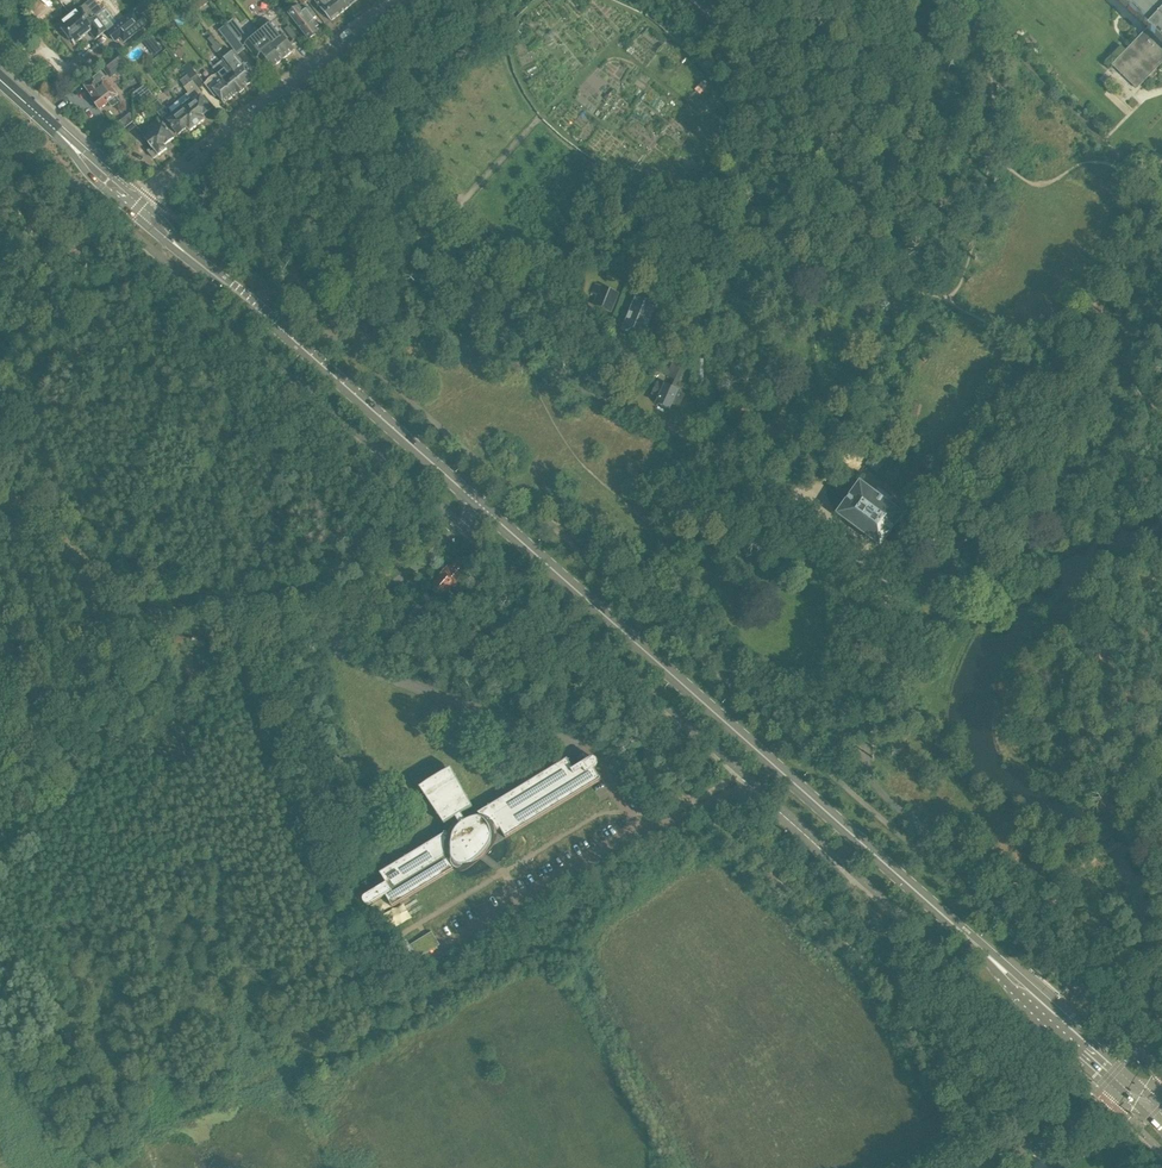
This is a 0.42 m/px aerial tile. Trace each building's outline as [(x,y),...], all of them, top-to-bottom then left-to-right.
[(331,21),(340,15),(329,0),(315,0),(331,21)] [(340,15),(349,8),(343,0),(329,0),(340,15)] [(1157,0),(1119,0),(1149,29),(1112,66),(1136,89),(1161,62),(1161,4),(1157,0)] [(107,31),(97,17),(102,13),(93,1),(72,17),(70,16),(66,20),(66,21),(59,27),(67,37),(67,40),(69,43),(72,43),(74,46),(90,33),(96,40),(107,31)] [(299,6),(297,4),(287,11),(289,14),(288,14),(293,21),(309,41),(318,34),(315,30),(318,27),(313,21),(316,18),(309,9),(305,12),(299,6)] [(124,44),(149,24),(141,14),(138,16),(134,11),(107,33),(116,43),(120,39),(124,44)] [(234,20),(227,25),(239,41),(241,40),(243,32),(234,20)] [(272,22),(261,31),(266,38),(283,59),(295,51),(277,28),(272,22)] [(219,31),(237,55),(246,49),(239,41),(227,25),(219,31)] [(283,59),(266,38),(261,31),(245,44),(256,59),(262,54),(273,68),(283,59)] [(151,36),(143,42),(155,56),(163,50),(151,36)] [(212,47),(217,53),(222,49),(218,43),(212,47)] [(229,56),(223,61),(232,72),(245,89),(256,80),(234,52),(229,56)] [(127,65),(120,56),(103,69),(110,78),(127,65)] [(239,94),(245,90),(244,89),(245,89),(232,72),(223,61),(213,69),(217,74),(235,96),(238,93),(239,94)] [(189,77),(191,80),(196,76),(188,65),(183,69),(189,77)] [(118,103),(119,100),(116,97),(118,96),(101,74),(93,80),(94,81),(85,87),(94,99),(92,101),(99,110),(108,103),(111,106),(114,107),(118,103)] [(217,74),(213,76),(209,80),(206,84),(205,85),(215,98),(218,96),(224,105),(235,96),(217,74)] [(197,75),(196,76),(191,80),(199,89),(205,85),(197,75)] [(179,100),(178,101),(185,109),(196,123),(198,126),(205,120),(202,117),(211,110),(202,97),(204,96),(199,89),(191,80),(189,77),(183,81),(186,86),(184,87),(189,93),(179,100)] [(707,87),(702,82),(695,90),(701,95),(707,87)] [(154,97),(145,86),(134,95),(142,106),(154,97)] [(173,113),(165,119),(179,136),(187,129),(190,132),(198,126),(196,123),(185,109),(178,101),(169,109),(173,113)] [(157,113),(163,108),(159,102),(153,106),(157,113)] [(163,108),(157,113),(162,119),(168,114),(163,108)] [(159,157),(168,151),(165,147),(174,140),(164,126),(146,139),(153,149),(149,152),(154,160),(159,157)] [(236,201),(244,195),(237,186),(230,192),(236,201)] [(610,313),(618,294),(602,288),(594,307),(610,313)] [(643,340),(658,302),(637,294),(621,332),(643,340)] [(886,335),(891,320),(879,316),(874,331),(886,335)] [(675,389),(685,366),(674,361),(666,377),(672,379),(668,386),(666,385),(665,387),(664,388),(657,385),(652,395),(659,399),(657,404),(669,410),(672,404),(679,408),(684,397),(676,394),(678,390),(675,389)] [(920,403),(915,401),(911,414),(917,416),(920,403)] [(875,495),(860,484),(837,514),(880,547),(903,516),(888,505),(891,501),(878,491),(875,495)] [(950,515),(960,521),(972,503),(961,497),(950,515)] [(965,557),(970,550),(954,538),(949,545),(965,557)] [(957,565),(958,564),(959,562),(956,557),(951,553),(946,554),(943,559),(945,564),(950,566),(957,565)] [(462,578),(469,570),(459,562),(451,571),(448,569),(441,577),(442,578),(434,586),(443,594),(451,586),(461,595),(470,585),(462,578)] [(600,779),(593,768),(595,765),(595,763),(594,760),(591,759),(588,760),(573,769),(567,759),(478,814),(480,817),(472,818),(465,821),(461,815),(472,808),(451,769),(421,785),(444,825),(455,818),(459,825),(455,829),(451,833),(450,835),(449,836),(447,832),(380,874),(386,884),(367,895),(365,898),(365,901),(366,903),(369,904),(372,904),(385,896),(392,907),(452,870),(456,872),(460,872),(465,871),(468,869),(486,853),(494,843),(495,840),(496,837),(496,834),(496,832),(500,829),(505,837),(600,779)] [(440,945),(431,931),(409,945),(406,940),(395,946),(413,974),(423,968),(418,959),(440,945)]
